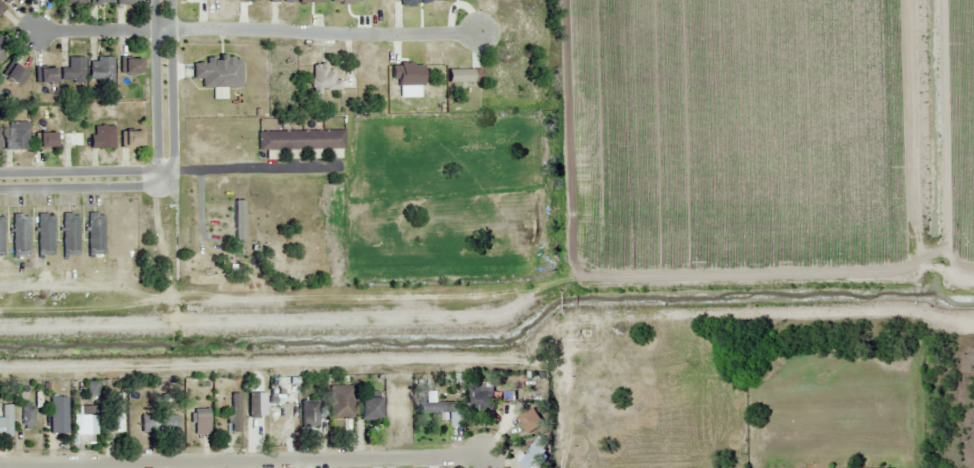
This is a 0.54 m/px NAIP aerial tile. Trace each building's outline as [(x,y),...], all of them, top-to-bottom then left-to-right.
[(60,68),(60,82),(84,82),(84,57),(68,57),(68,68),(60,68)] [(112,57),(90,57),(90,82),(112,82),(112,57)] [(241,57),(205,57),(205,63),(192,64),(192,79),(201,79),(201,89),(213,89),(213,98),(226,98),(226,88),(241,87),(241,57)] [(139,74),(139,59),(121,59),(121,74),(139,74)] [(25,74),(10,65),(2,78),(17,87),(25,74)] [(54,69),(35,69),(35,84),(54,84),(54,69)] [(28,123),(8,123),(8,150),(28,150),(28,123)] [(114,126),(92,126),(92,148),(114,148),(114,126)] [(343,131),(257,131),(257,149),(343,149),(343,131)] [(82,148),(82,132),(64,132),(64,148),(82,148)] [(140,132),(120,132),(120,148),(140,148),(140,132)] [(35,149),(55,149),(55,134),(35,134),(35,149)] [(102,213),(87,213),(87,254),(102,254),(102,213)] [(36,254),(52,254),(52,214),(36,214),(36,254)] [(77,214),(62,214),(62,255),(77,255),(77,214)] [(11,255),(28,255),(28,215),(11,215),(11,255)] [(493,411),(493,382),(471,382),(471,411),(493,411)] [(329,386),(329,418),(351,418),(351,386),(329,386)] [(122,432),(122,393),(109,393),(109,432),(122,432)] [(229,393),(229,432),(238,432),(238,393),(229,393)] [(51,432),(66,432),(66,397),(51,397),(51,432)] [(358,418),(378,418),(378,397),(358,397),(358,418)] [(300,426),(316,426),(316,401),(300,401),(300,426)] [(452,427),(463,427),(463,402),(416,402),(416,413),(438,413),(438,419),(452,419),(452,427)] [(21,428),(32,428),(33,404),(22,404),(21,428)] [(77,434),(96,434),(96,406),(77,406),(77,434)] [(208,409),(194,409),(194,434),(208,434),(208,409)] [(177,432),(177,415),(140,415),(140,432),(177,432)] [(540,436),(519,465),(523,467),(532,467),(550,443),(540,436)]
